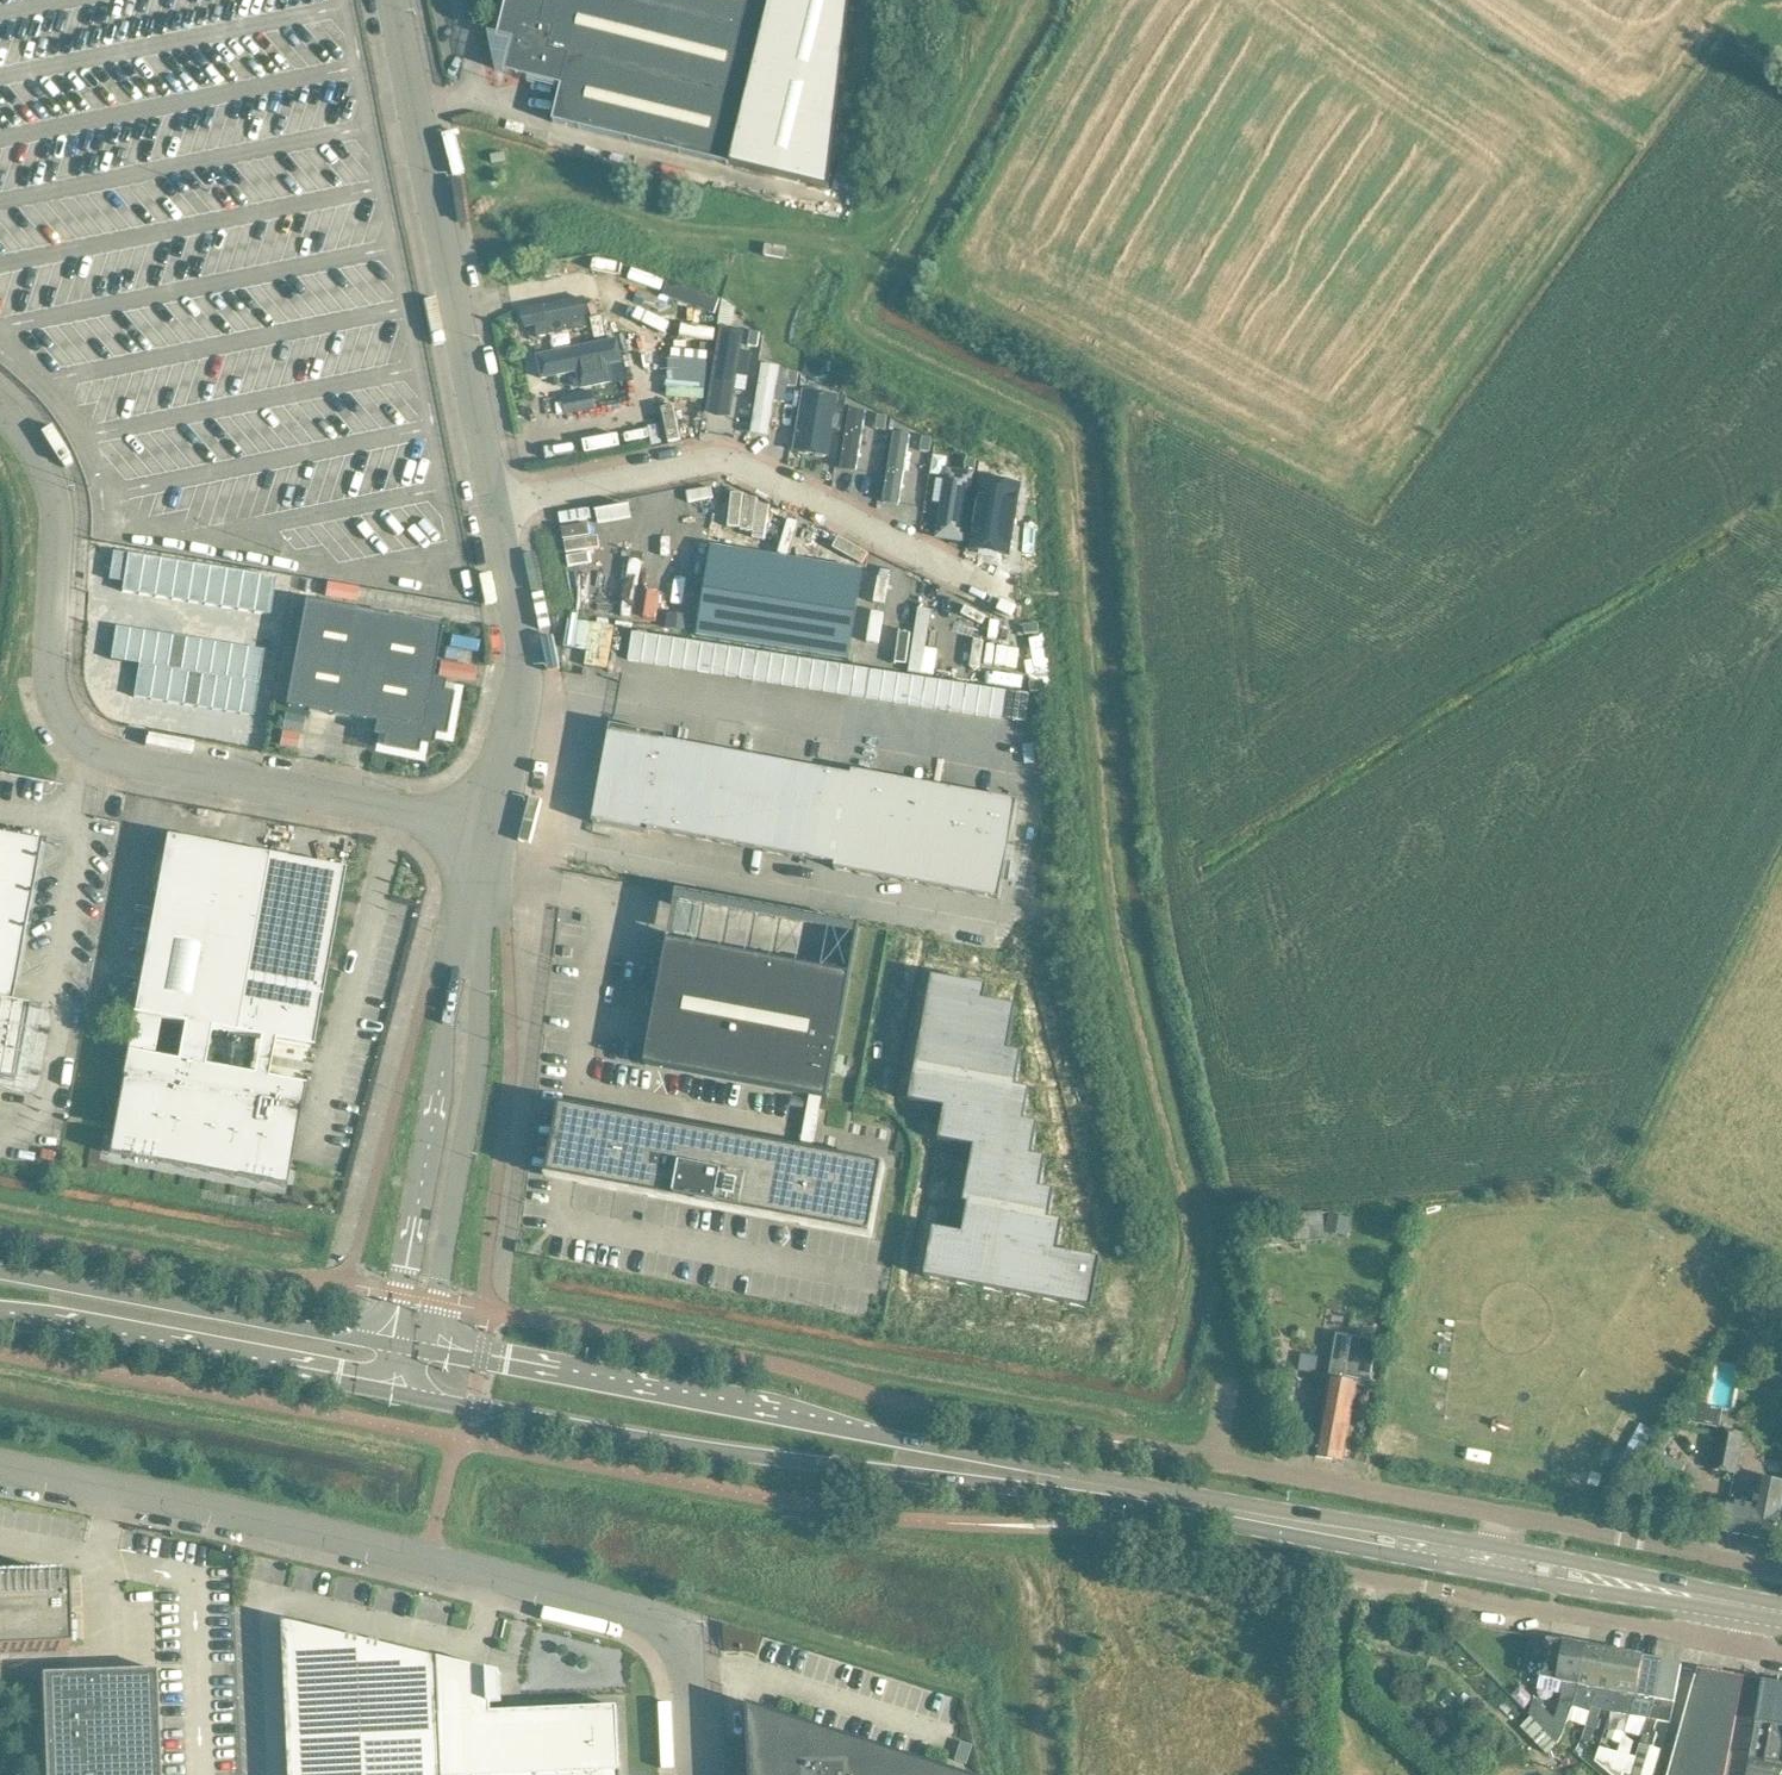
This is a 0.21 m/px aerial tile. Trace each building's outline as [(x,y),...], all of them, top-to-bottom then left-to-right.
[(498,40),(511,43),(504,72),(517,75),(517,76),(562,87),(554,122),(731,166),(831,190),(847,56),(854,0),(508,0),(498,40)] [(617,304),(650,311),(654,293),(621,286),(617,304)] [(594,324),(588,294),(522,307),(528,338),(594,324)] [(673,303),(661,333),(693,345),(705,315),(673,303)] [(730,413),(748,326),(722,321),(704,408),(730,413)] [(751,332),(749,346),(758,347),(760,333),(751,332)] [(621,361),(618,344),(539,360),(542,378),(579,370),(582,387),(610,381),(607,364),(621,361)] [(708,361),(669,357),(667,387),(705,391),(708,361)] [(799,373),(790,372),(788,386),(797,387),(799,373)] [(811,460),(824,388),(810,386),(808,401),(802,400),(793,449),(799,450),(797,458),(811,460)] [(591,390),(562,396),(566,415),(595,408),(591,390)] [(853,467),(865,402),(853,400),(840,464),(853,467)] [(782,452),(790,412),(777,409),(768,449),(782,452)] [(888,417),(878,415),(876,430),(886,431),(888,417)] [(896,500),(909,426),(895,423),(881,497),(896,500)] [(932,438),(923,437),(921,451),(930,453),(932,438)] [(936,521),(949,449),(938,447),(925,519),(936,521)] [(977,460),(967,459),(965,473),(974,474),(977,460)] [(982,479),(971,549),(993,553),(1005,555),(1008,555),(1008,554),(1009,549),(1019,485),(982,479)] [(700,528),(740,530),(742,491),(702,489),(700,528)] [(580,564),(578,508),(550,509),(552,565),(580,564)] [(712,547),(697,636),(849,660),(863,571),(712,547)] [(113,552),(109,580),(123,583),(128,554),(113,552)] [(123,583),(122,592),(138,595),(144,557),(128,554),(123,583)] [(144,557),(138,595),(155,597),(161,560),(144,557)] [(161,560),(155,597),(171,600),(177,562),(161,560)] [(177,562),(171,600),(188,602),(194,565),(177,562)] [(194,565),(188,602),(204,605),(210,567),(194,565)] [(210,567),(204,605),(221,608),(227,570),(210,567)] [(227,570),(221,608),(237,610),(243,573),(227,570)] [(243,573),(237,610),(254,613),(260,575),(243,573)] [(260,575),(254,613),(270,616),(276,578),(260,575)] [(442,627),(305,602),(285,707),(375,724),(373,737),(384,739),(382,750),(418,756),(420,746),(433,748),(435,735),(446,737),(454,695),(443,693),(445,682),(432,680),(442,627)] [(116,627),(110,660),(124,662),(130,629),(116,627)] [(130,629),(124,662),(139,665),(144,632),(130,629)] [(144,632),(139,665),(153,667),(158,634),(144,632)] [(633,632),(632,640),(646,642),(647,634),(633,632)] [(158,634),(153,667),(155,667),(167,669),(172,636),(158,634)] [(646,642),(643,662),(656,665),(661,637),(647,634),(646,642)] [(172,636),(167,669),(172,670),(181,671),(186,638),(172,636)] [(661,637),(656,665),(670,667),(675,639),(661,637)] [(186,638),(181,671),(188,673),(195,674),(200,641),(186,638)] [(675,639),(670,667),(684,669),(689,641),(675,639)] [(632,640),(629,660),(643,662),(646,642),(632,640)] [(200,641),(195,674),(202,675),(209,676),(215,643),(200,641)] [(689,641),(684,669),(698,671),(703,643),(689,641)] [(215,643),(209,676),(216,677),(226,679),(231,646),(215,643)] [(703,643),(698,671),(712,674),(717,645),(703,643)] [(717,645),(712,674),(726,676),(731,648),(717,645)] [(231,646),(226,679),(230,680),(242,681),(247,648),(231,646)] [(247,648),(242,681),(244,682),(259,684),(264,651),(247,648)] [(731,648),(726,676),(740,678),(745,650),(731,648)] [(745,650),(740,678),(754,680),(759,652),(745,650)] [(759,652),(754,680),(768,682),(773,654),(759,652)] [(773,654),(768,682),(782,685),(787,656),(773,654)] [(787,656),(782,685),(796,687),(801,659),(787,656)] [(801,659),(796,687),(810,689),(815,661),(801,659)] [(815,661),(810,689),(824,691),(829,663),(815,661)] [(829,663),(824,691),(838,693),(843,665),(829,663)] [(139,665),(133,698),(150,700),(155,667),(153,667),(139,665)] [(843,665),(838,693),(852,696),(857,668),(843,665)] [(155,667),(150,700),(166,703),(172,670),(167,669),(155,667)] [(857,668),(852,696),(867,698),(871,670),(857,668)] [(172,670),(166,703),(183,705),(188,673),(181,671),(172,670)] [(871,670),(867,698),(880,700),(885,672),(871,670)] [(885,672),(880,700),(894,702),(899,674),(885,672)] [(188,673),(183,705),(197,708),(202,675),(195,674),(188,673)] [(899,674),(894,702),(908,705),(912,676),(899,674)] [(202,675),(197,708),(211,710),(216,677),(209,676),(202,675)] [(912,676),(908,705),(922,707),(926,679),(912,676)] [(216,677),(211,710),(225,712),(230,680),(226,679),(216,677)] [(926,679),(922,707),(936,709),(940,681),(926,679)] [(230,680),(225,712),(239,715),(244,682),(242,681),(230,680)] [(940,681),(936,709),(949,711),(954,683),(940,681)] [(244,682),(239,715),(253,717),(259,684),(244,682)] [(954,683),(949,711),(963,713),(968,685),(954,683)] [(968,685),(963,713),(977,715),(981,687),(968,685)] [(981,687),(977,715),(991,718),(995,689),(981,687)] [(995,689),(991,718),(1004,720),(1009,692),(995,689)] [(667,737),(611,726),(593,824),(649,834),(650,830),(815,861),(838,865),(837,870),(1000,900),(1018,802),(855,771),(855,776),(831,772),(666,741),(667,737)] [(46,842),(0,834),(0,1079),(15,1082),(29,1005),(12,1002),(41,843),(46,844),(46,842)] [(281,1180),(294,1111),(301,1112),(306,1086),(268,1079),(275,1042),(313,1049),(346,871),(167,836),(122,1079),(128,1080),(116,1149),(281,1180)] [(828,1099),(850,978),(668,945),(646,1065),(811,1096),(822,1098),(828,1099)] [(916,1069),(910,1102),(946,1109),(939,1141),(975,1148),(970,1177),(964,1204),(969,1205),(964,1234),(934,1229),(925,1277),(955,1283),(982,1288),(1009,1293),(1036,1298),(1063,1303),(1093,1309),(1102,1260),(1072,1255),(1059,1252),(1065,1223),(1050,1220),(1055,1192),(1041,1189),(1047,1160),(1033,1157),(1039,1125),(1025,1122),(1030,1090),(1016,1088),(1023,1054),(1009,1052),(1017,1008),(985,1002),(988,988),(960,983),(933,978),(922,1036),(916,1069)] [(883,1166),(812,1153),(822,1098),(811,1096),(801,1151),(561,1106),(548,1176),(617,1189),(618,1185),(650,1191),(649,1195),(786,1220),(787,1217),(801,1220),(801,1223),(870,1236),(883,1166)] [(1323,1213),(1292,1216),(1295,1243),(1326,1239),(1323,1213)] [(1316,1450),(1315,1457),(1343,1462),(1344,1456),(1347,1438),(1357,1385),(1369,1387),(1378,1341),(1337,1334),(1329,1379),(1322,1378),(1320,1391),(1317,1406),(1324,1408),(1316,1450)] [(1316,1377),(1318,1359),(1301,1357),(1298,1374),(1316,1377)] [(1742,1434),(1721,1430),(1713,1470),(1734,1474),(1742,1434)] [(1780,1518),(1781,1505),(1781,1482),(1760,1477),(1754,1507),(1729,1502),(1723,1531),(1775,1541),(1775,1540),(1780,1518)] [(68,1651),(66,1579),(0,1581),(0,1653),(68,1651)] [(283,1620),(290,1774),(621,1774),(621,1770),(621,1771),(617,1771),(614,1711),(493,1716),(492,1712),(492,1702),(501,1701),(500,1689),(502,1688),(501,1673),(283,1620)] [(1579,1685),(1586,1646),(1548,1639),(1540,1678),(1564,1682),(1561,1702),(1555,1720),(1536,1700),(1532,1716),(1533,1717),(1558,1744),(1564,1735),(1572,1707),(1579,1685)] [(1598,1689),(1605,1650),(1586,1646),(1579,1685),(1572,1707),(1590,1712),(1598,1689)] [(1610,1713),(1617,1692),(1624,1654),(1605,1650),(1598,1689),(1590,1712),(1589,1717),(1598,1719),(1600,1711),(1610,1713)] [(1636,1696),(1644,1657),(1624,1654),(1617,1692),(1610,1713),(1630,1716),(1636,1696)] [(1655,1700),(1662,1661),(1644,1657),(1636,1696),(1630,1716),(1649,1719),(1655,1700)] [(1678,1688),(1682,1664),(1662,1661),(1655,1700),(1649,1719),(1640,1748),(1651,1752),(1657,1733),(1654,1732),(1658,1721),(1670,1723),(1678,1688)] [(1744,1677),(1697,1669),(1668,1774),(1725,1774),(1744,1677)] [(156,1670),(42,1675),(45,1774),(160,1774),(156,1670)] [(1763,1681),(1746,1774),(1780,1774),(1781,1772),(1781,1684),(1763,1681)] [(750,1735),(752,1774),(962,1774),(777,1715),(773,1727),(763,1735),(750,1735)] [(1533,1717),(1522,1728),(1543,1750),(1548,1754),(1558,1744),(1533,1717)] [(1601,1721),(1598,1719),(1589,1717),(1586,1725),(1586,1726),(1581,1741),(1591,1744),(1596,1729),(1598,1730),(1601,1721)] [(1568,1753),(1573,1762),(1580,1748),(1563,1738),(1558,1746),(1568,1753)] [(1636,1758),(1631,1774),(1655,1774),(1660,1755),(1651,1752),(1640,1748),(1636,1758)] [(1594,1763),(1609,1774),(1612,1774),(1618,1754),(1600,1749),(1599,1749),(1594,1763)] [(1612,1774),(1631,1774),(1636,1758),(1618,1754),(1612,1774)]
